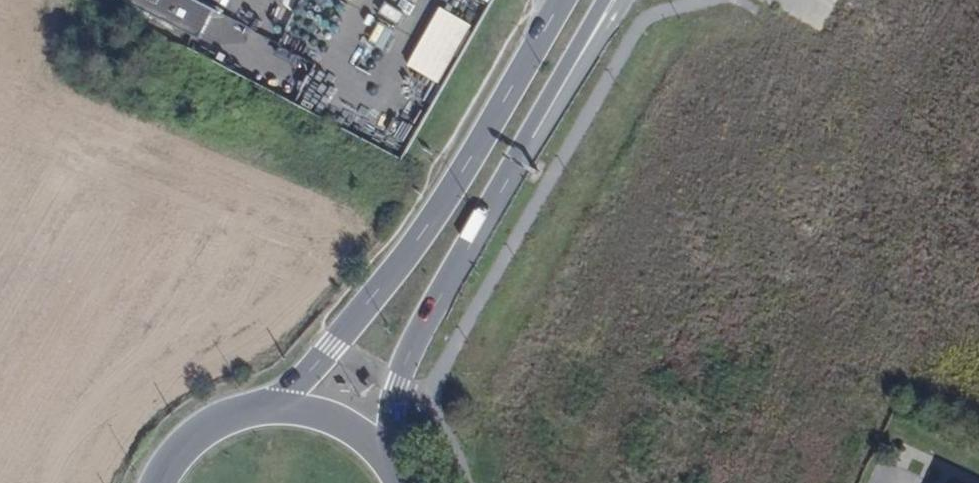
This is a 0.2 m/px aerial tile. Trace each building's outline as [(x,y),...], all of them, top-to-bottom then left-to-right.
[(103,7),(138,22),(147,0),(106,0),(103,7)] [(407,69),(441,83),(467,22),(434,7),(407,69)] [(322,71),(294,56),(273,96),(301,111),(322,71)]
